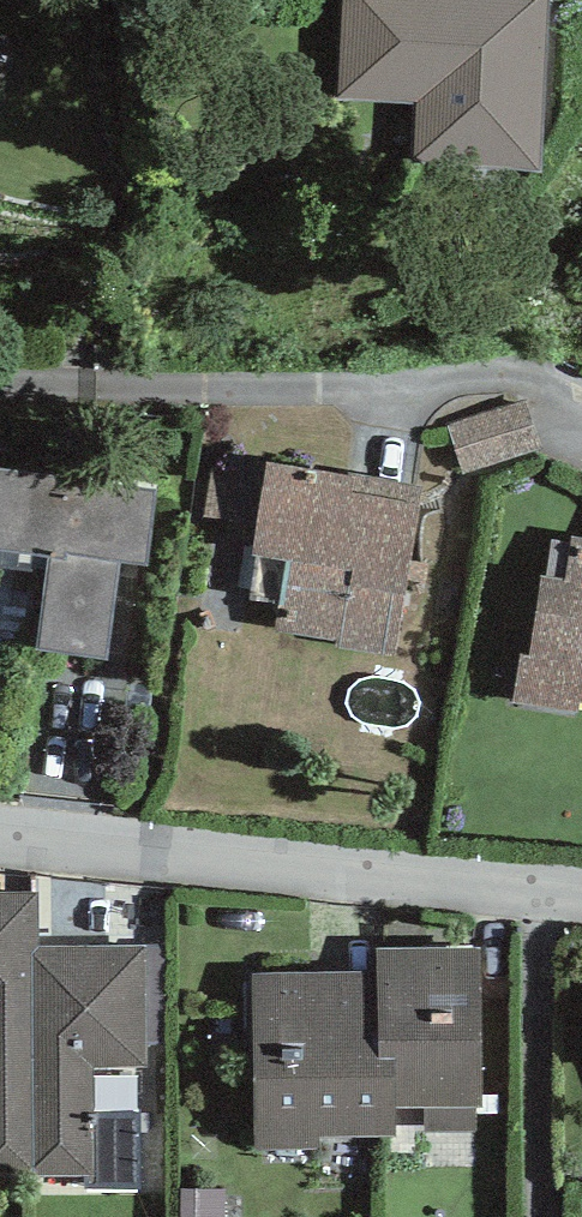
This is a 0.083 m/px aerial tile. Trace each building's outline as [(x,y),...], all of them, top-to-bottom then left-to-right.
[(337,100),(414,105),(410,168),(540,176),(551,0),(344,0),(337,100)] [(473,485),(549,460),(534,415),(458,440),(473,485)] [(266,453),(228,454),(199,512),(261,528),(271,627),(398,642),(420,490),(353,479),(355,464),(266,453)] [(0,456),(0,537),(48,544),(36,636),(110,645),(122,545),(150,549),(159,476),(0,456)] [(517,692),(581,704),(581,528),(573,527),(565,568),(540,564),(517,692)] [(0,885),(0,1168),(94,1168),(93,1060),(149,1059),(148,937),(40,938),(40,885),(0,885)] [(376,965),(255,967),(258,1139),(320,1138),(319,1128),(398,1126),(397,1097),(484,1096),(481,937),(376,939),(376,965)]
